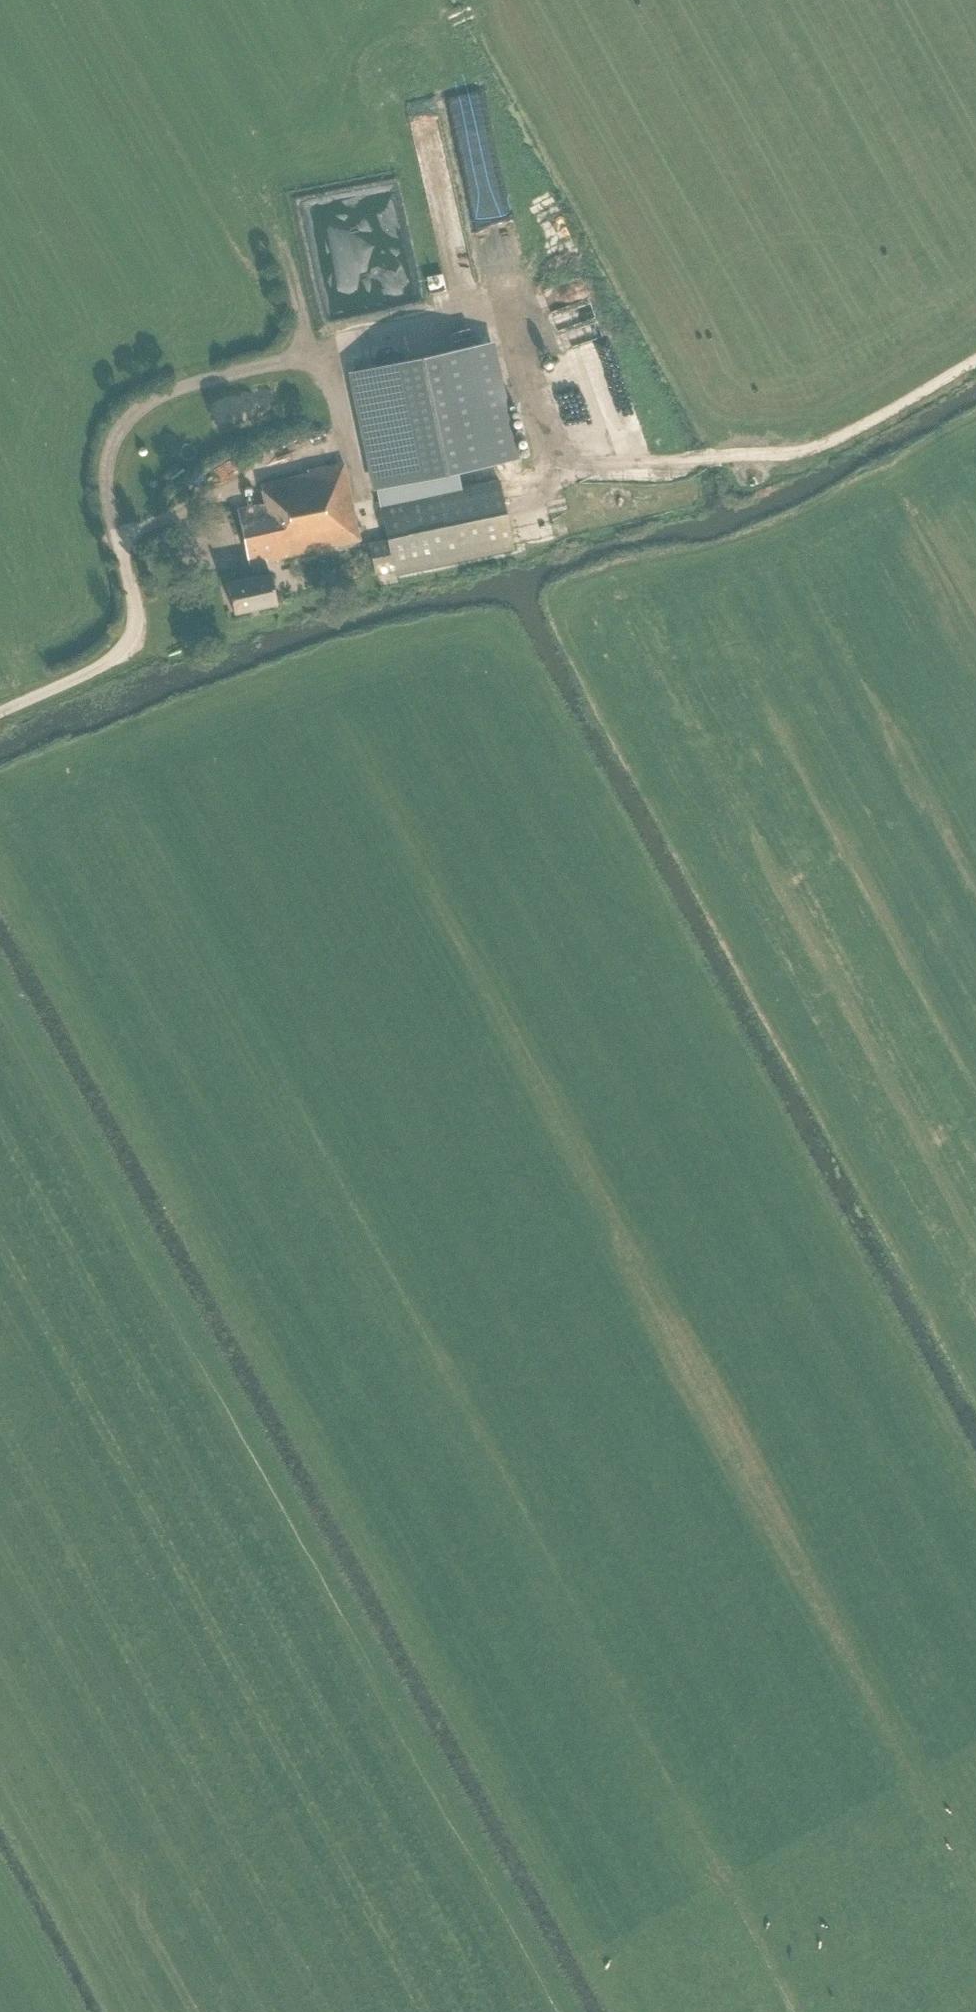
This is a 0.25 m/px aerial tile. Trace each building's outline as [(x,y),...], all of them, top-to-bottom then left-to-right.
[(408,106),(420,155),(444,149),(433,100),(408,106)] [(333,317),(399,305),(394,275),(373,278),(370,265),(352,268),(348,247),(333,249),(330,234),(342,232),(339,211),(315,215),(333,317)] [(351,373),(379,506),(472,486),(468,469),(514,459),(489,343),(351,373)] [(266,561),(360,541),(344,464),(307,471),(308,474),(260,484),(265,504),(237,510),(249,565),(252,565),(254,576),(228,582),(235,614),(278,604),(271,573),(269,573),(266,561)] [(379,506),(386,539),(369,542),(376,575),(393,571),(513,546),(499,480),(472,486),(379,506)]
